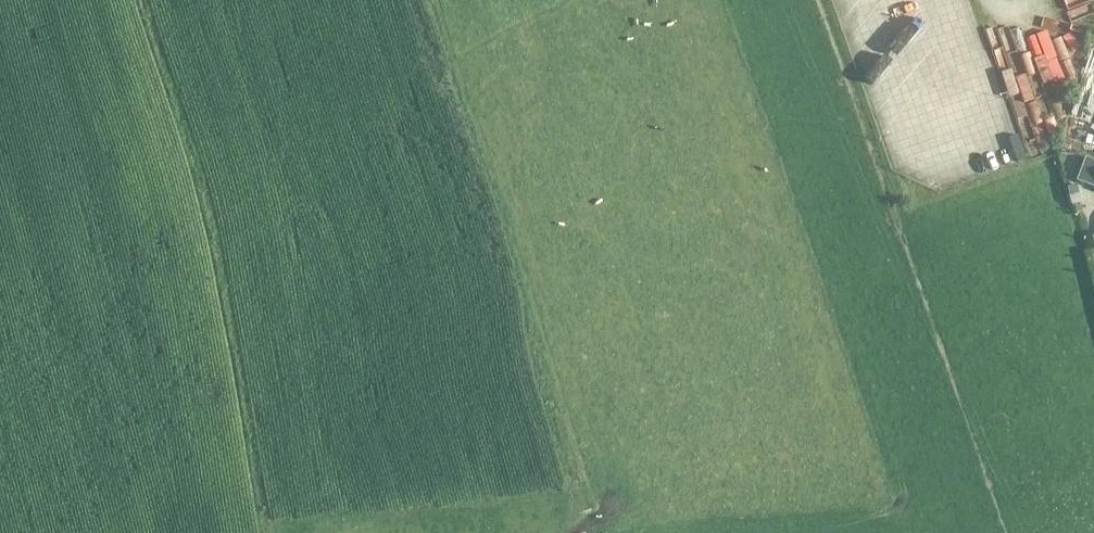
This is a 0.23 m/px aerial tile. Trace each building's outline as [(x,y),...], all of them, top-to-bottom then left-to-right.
[(1077,62),(1092,59),(1087,32),(1093,30),(1093,28),(1091,14),(1093,13),(1093,0),(1065,0),(1077,62)] [(1043,45),(1051,71),(1033,76),(1044,110),(1049,126),(1066,120),(1060,102),(1070,99),(1051,42),(1043,45)] [(1085,159),(1077,181),(1093,188),(1093,162),(1085,159)]
